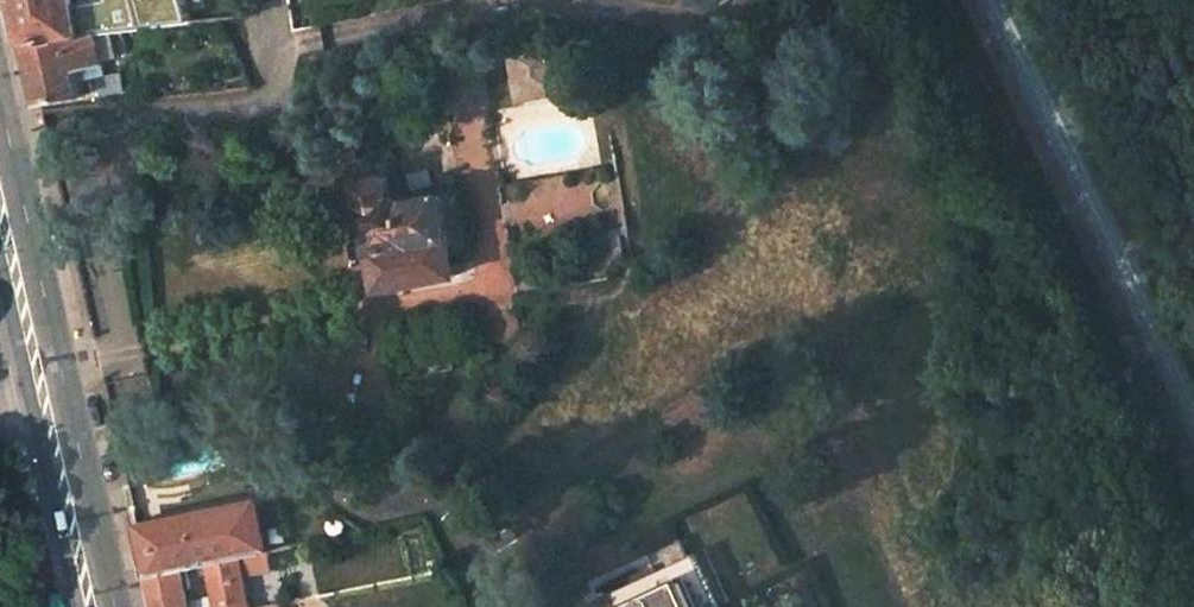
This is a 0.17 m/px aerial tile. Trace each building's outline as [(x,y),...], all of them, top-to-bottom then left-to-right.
[(27,40),(79,34),(112,30),(194,21),(187,0),(18,0),(27,40)] [(42,102),(82,96),(77,68),(106,61),(105,57),(117,54),(112,30),(79,34),(27,40),(42,102)] [(487,103),(477,53),(439,59),(449,111),(487,103)] [(474,251),(462,185),(441,189),(442,195),(405,202),(404,197),(394,199),(390,177),(360,183),(364,204),(360,204),(366,233),(370,233),(380,288),(459,273),(456,256),(474,251)] [(172,518),(138,525),(150,576),(183,569),(207,563),(266,550),(255,502),(172,519),(172,518)] [(648,553),(656,570),(604,595),(609,606),(716,606),(715,606),(727,600),(702,548),(687,555),(679,539),(648,553)] [(243,576),(272,570),(268,550),(266,550),(239,557),(243,576)] [(239,557),(207,563),(216,606),(250,606),(243,576),(239,557)] [(183,569),(150,576),(157,606),(192,606),(183,569)]
